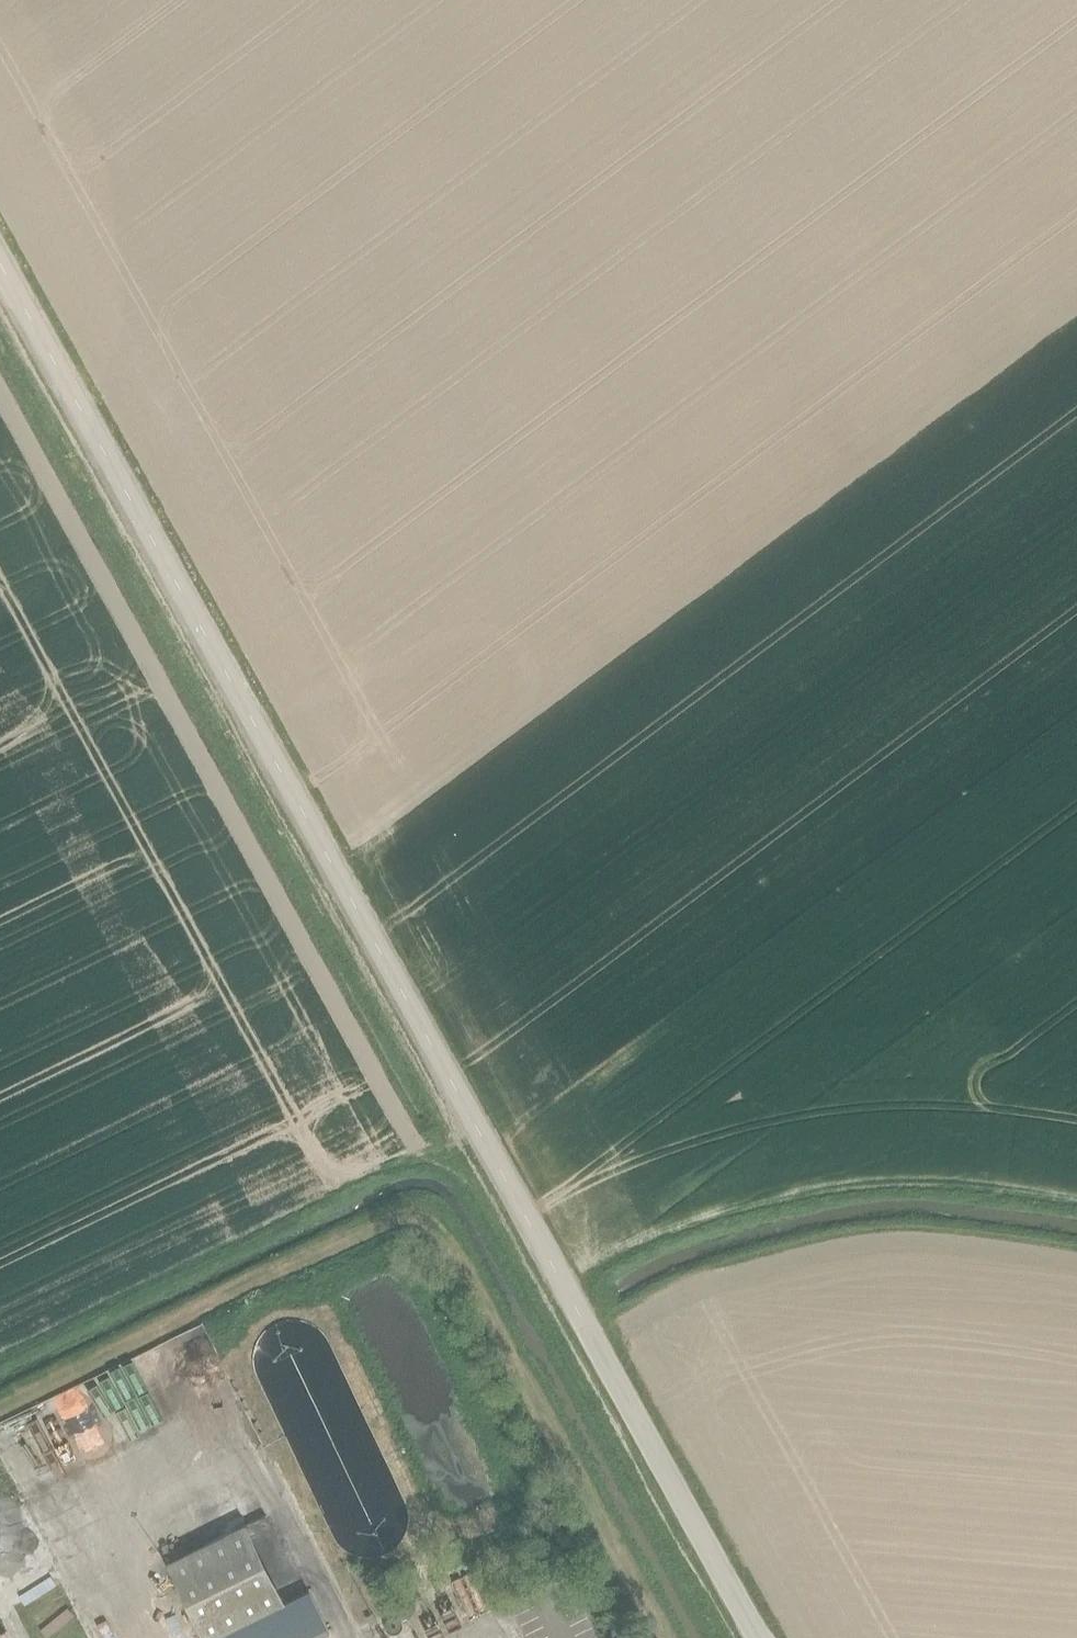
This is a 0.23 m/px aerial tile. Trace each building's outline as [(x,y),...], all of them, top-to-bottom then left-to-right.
[(105,1449),(103,1430),(63,1433),(65,1460),(84,1458),(83,1451),(105,1449)] [(247,1523),(169,1562),(207,1637),(320,1637),(332,1632),(310,1589),(287,1601),(247,1523)]
